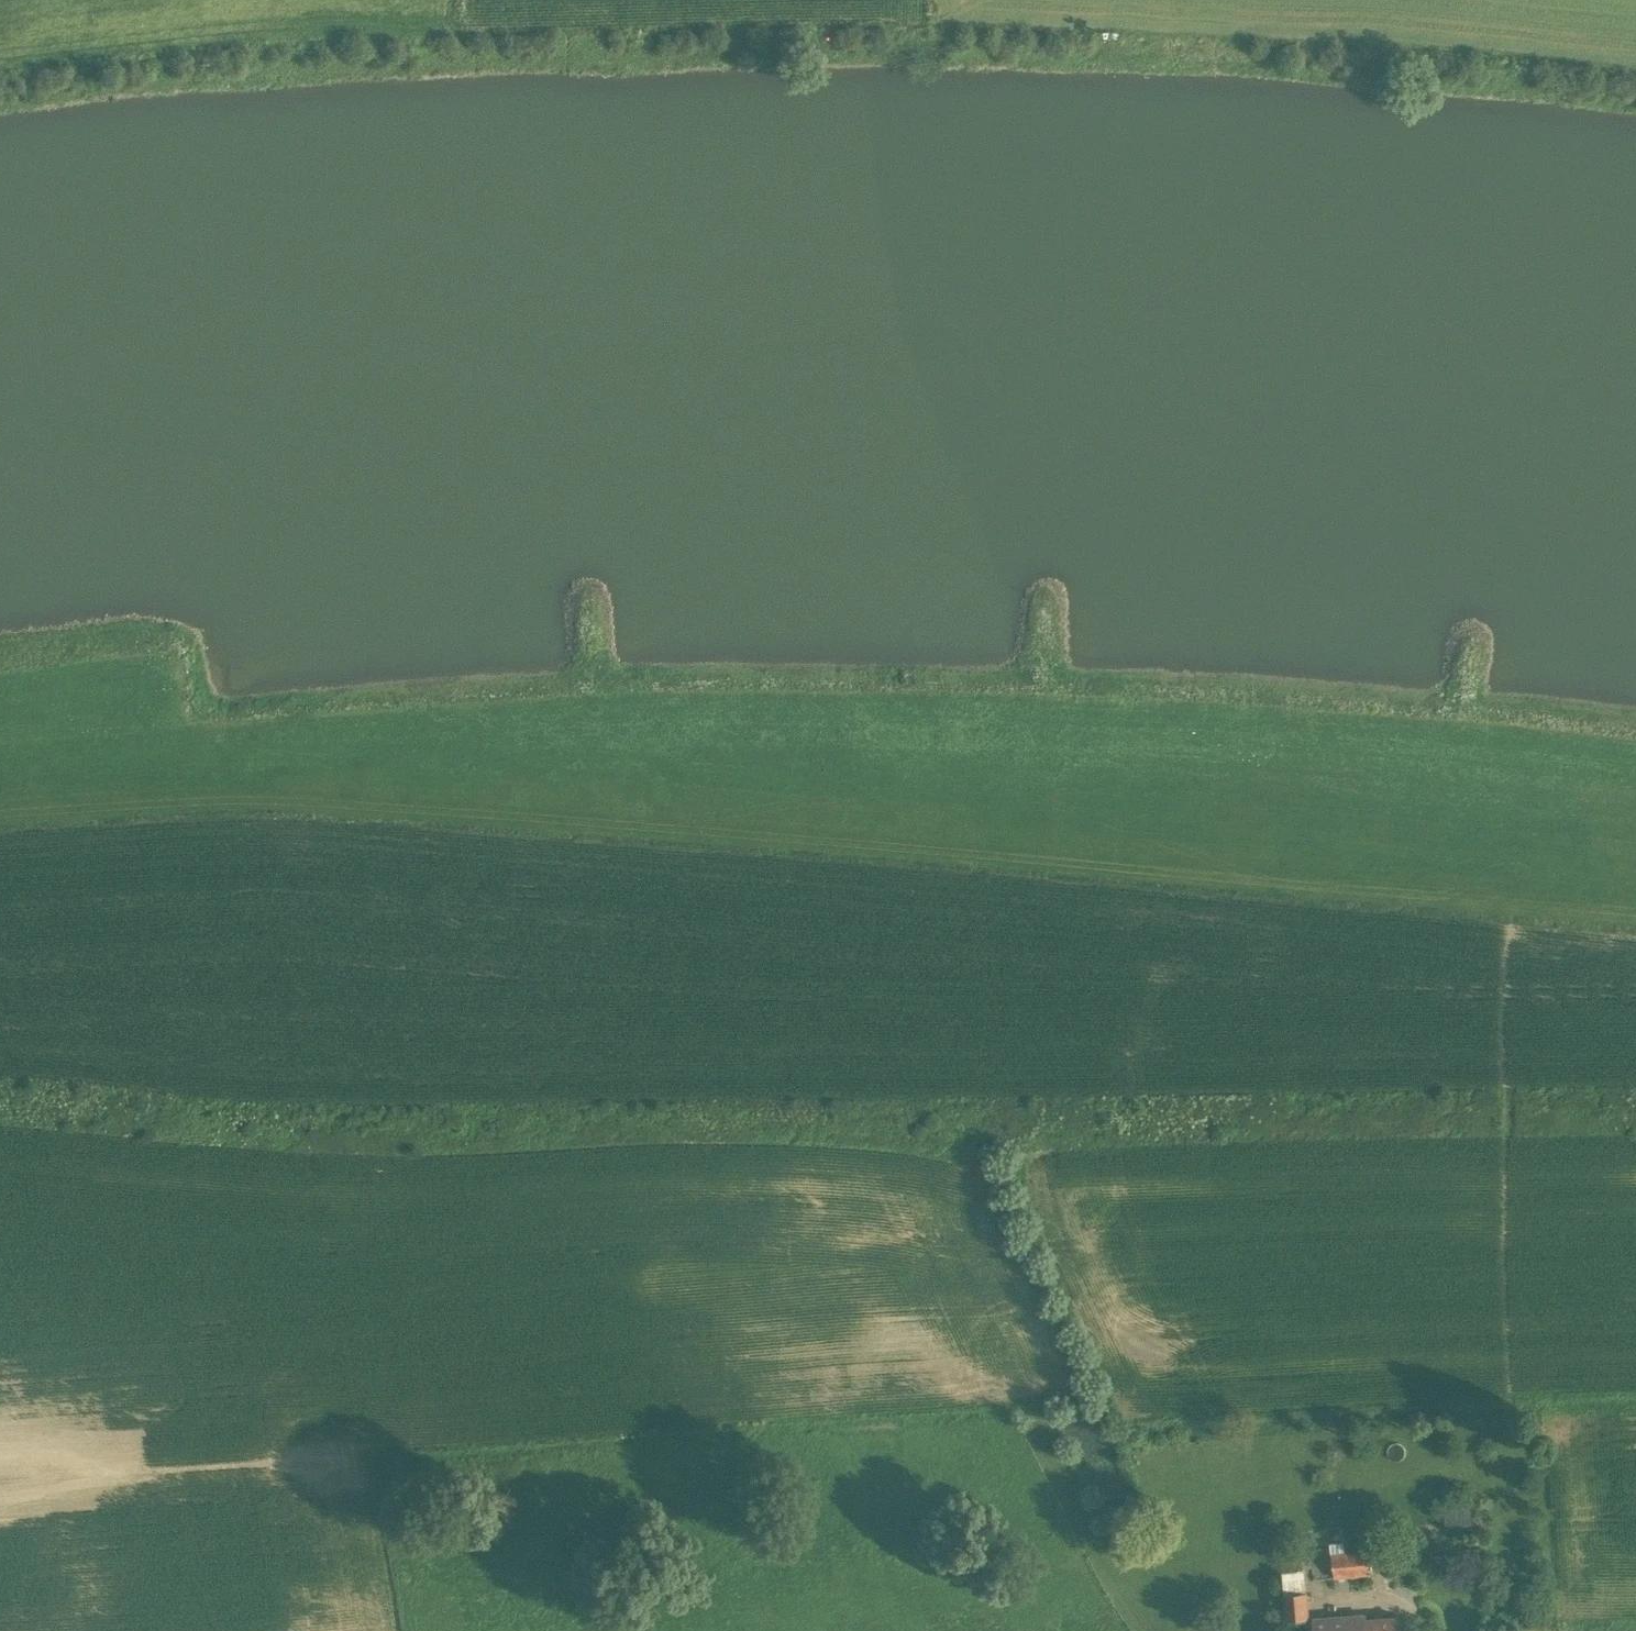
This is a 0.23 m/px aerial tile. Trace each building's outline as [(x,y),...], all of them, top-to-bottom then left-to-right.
[(1445,1508),(1447,1530),(1470,1529),(1469,1519),(1471,1519),(1471,1506),(1445,1508)] [(1332,1551),(1335,1578),(1372,1574),(1370,1550),(1375,1550),(1373,1538),(1344,1540),(1344,1549),(1332,1551)] [(1305,1576),(1286,1577),(1283,1578),(1285,1620),(1310,1618),(1305,1576)] [(1400,1614),(1367,1616),(1367,1614),(1313,1617),(1314,1630),(1401,1630),(1400,1614)]
